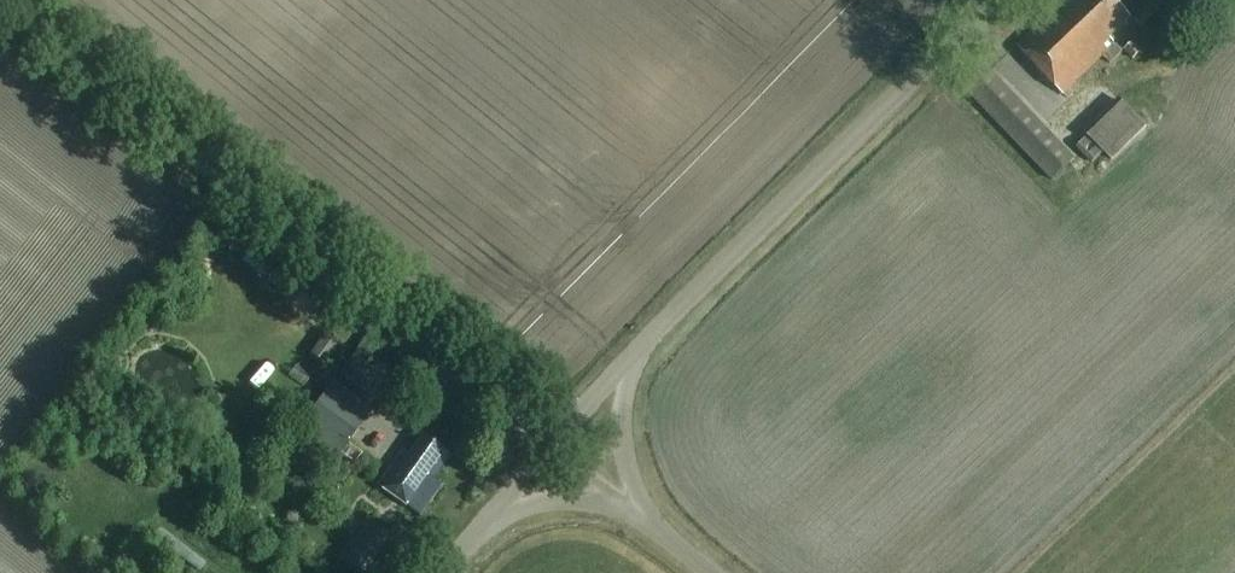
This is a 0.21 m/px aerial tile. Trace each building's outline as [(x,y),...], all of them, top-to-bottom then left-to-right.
[(1073,0),(1066,0),(1018,47),(1064,94),(1103,55),(1109,61),(1123,47),(1111,35),(1131,16),(1116,0),(1077,0),(1075,2),(1073,0)] [(1134,42),(1125,51),(1134,60),(1143,51),(1134,42)] [(981,59),(959,80),(1022,148),(1052,181),(1074,160),(992,71),(981,59)] [(1089,139),(1088,139),(1104,155),(1112,163),(1146,127),(1119,101),(1086,136),(1089,139)] [(1088,139),(1079,149),(1095,164),(1104,155),(1088,139)] [(326,332),(309,355),(324,366),(340,343),(326,332)] [(354,353),(340,373),(351,381),(365,362),(354,353)] [(332,382),(299,430),(339,458),(373,410),(332,382)] [(430,482),(447,457),(420,438),(407,457),(401,453),(376,488),(418,518),(439,488),(430,482)] [(341,560),(359,572),(363,572),(391,534),(369,522),(341,560)]
